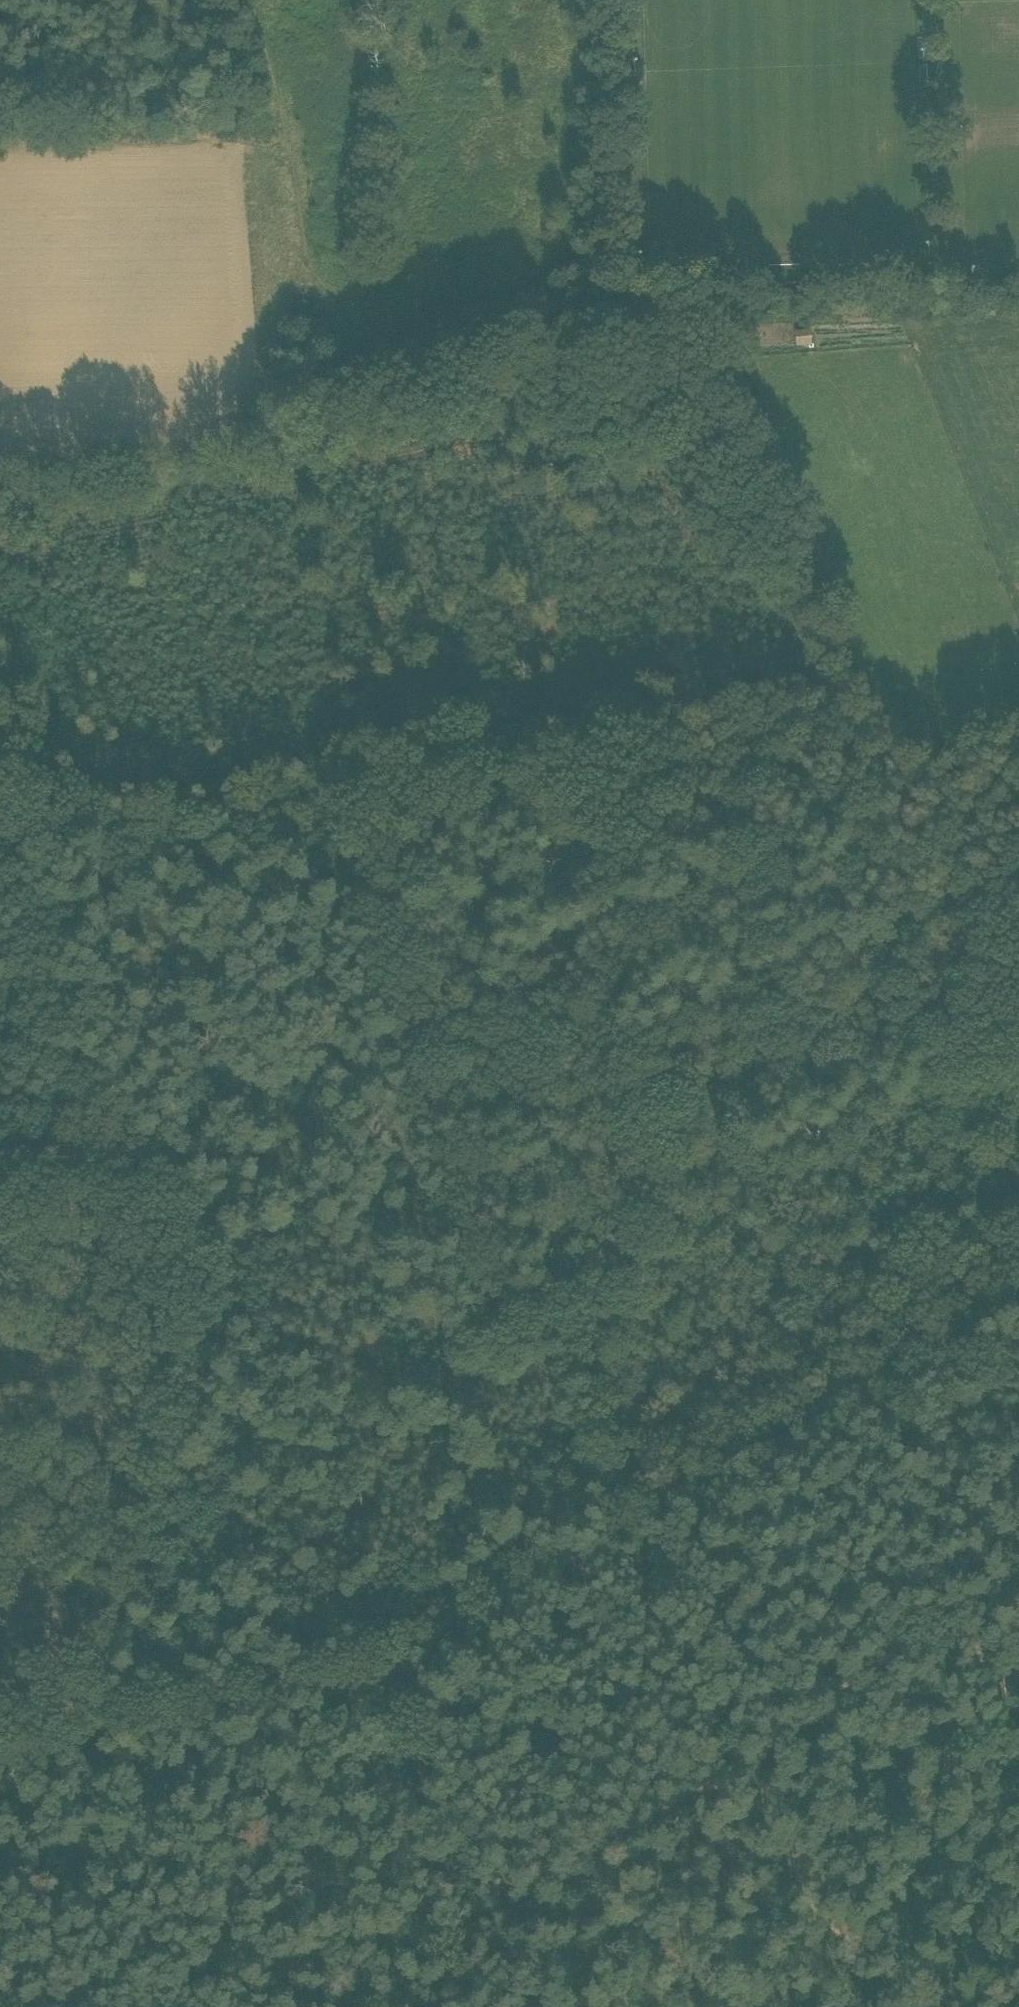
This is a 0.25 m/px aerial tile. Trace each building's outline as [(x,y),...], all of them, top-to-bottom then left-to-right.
[(799,347),(813,346),(811,328),(797,330),(799,347)]
